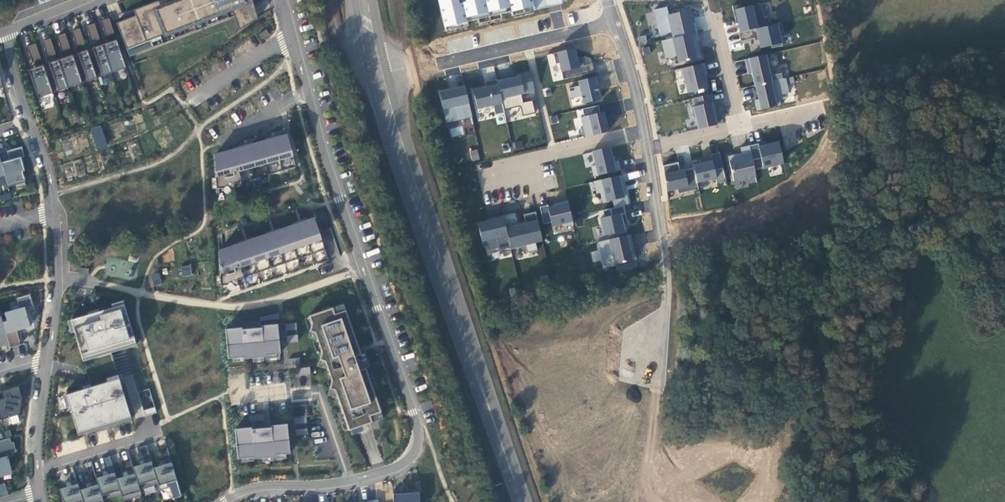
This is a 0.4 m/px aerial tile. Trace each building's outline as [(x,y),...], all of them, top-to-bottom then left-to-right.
[(117,21),(129,54),(163,41),(161,33),(172,30),(175,37),(196,29),(194,21),(205,17),(207,24),(228,15),(226,9),(231,7),(233,14),(249,5),(248,0),(171,0),(117,21)] [(443,28),(467,22),(466,18),(510,8),(512,13),(535,7),(533,0),(437,0),(443,28)] [(742,3),(732,6),(736,23),(738,23),(740,32),(770,25),(768,17),(764,18),(761,3),(743,7),(742,3)] [(670,14),(668,6),(653,10),(660,37),(672,34),(672,38),(699,32),(696,23),(694,24),(690,9),(670,14)] [(108,16),(101,19),(103,32),(104,35),(114,32),(108,16)] [(94,21),(86,24),(89,37),(90,40),(99,38),(94,21)] [(782,23),(739,32),(741,42),(754,38),(755,40),(758,40),(760,48),(771,46),(772,48),(784,46),(781,33),(784,32),(782,23)] [(79,26),(72,29),(74,42),(76,46),(85,43),(79,26)] [(269,32),(265,27),(258,32),(260,37),(269,32)] [(64,31),(57,34),(59,47),(61,50),(70,47),(64,31)] [(699,32),(661,41),(666,59),(677,56),(679,65),(703,59),(699,42),(701,41),(699,32)] [(43,40),(48,56),(56,54),(51,38),(43,40)] [(125,66),(116,38),(101,43),(111,71),(125,66)] [(35,41),(26,44),(32,60),(40,57),(35,41)] [(111,71),(101,43),(86,48),(96,76),(111,71)] [(96,76),(86,48),(72,53),(82,81),(96,76)] [(579,57),(576,48),(554,53),(556,64),(560,63),(564,78),(595,72),(593,63),(584,65),(582,56),(579,57)] [(82,81),(72,53),(57,58),(67,86),(82,81)] [(767,54),(744,59),(748,74),(752,73),(755,86),(756,85),(783,79),(780,66),(771,68),(767,54)] [(67,86),(57,58),(42,63),(52,91),(67,86)] [(52,91),(42,63),(28,68),(37,96),(52,91)] [(708,75),(705,63),(681,69),(682,78),(684,78),(688,93),(708,88),(706,76),(708,75)] [(537,100),(530,72),(515,76),(515,77),(510,79),(510,77),(497,80),(505,109),(521,106),(523,116),(535,113),(532,101),(537,100)] [(603,102),(596,76),(578,80),(579,86),(569,88),(572,100),(582,97),(584,106),(603,102)] [(754,100),(757,111),(782,105),(780,95),(790,93),(787,78),(756,85),(758,93),(754,94),(756,100),(754,100)] [(505,112),(496,80),(486,82),(487,86),(472,90),(477,111),(494,106),(496,115),(505,112)] [(473,118),(465,85),(439,91),(446,124),(473,118)] [(718,114),(713,93),(692,98),(694,107),(691,107),(694,119),(696,118),(698,130),(718,125),(715,114),(718,114)] [(581,117),(585,137),(610,132),(605,111),(600,112),(599,105),(583,109),(585,116),(581,117)] [(101,125),(90,128),(97,151),(108,147),(101,125)] [(451,137),(464,134),(461,125),(449,129),(451,137)] [(242,145),(214,153),(216,187),(223,187),(226,184),(227,180),(229,180),(233,190),(234,189),(232,182),(295,165),(287,133),(276,136),(276,134),(269,136),(270,137),(248,143),(248,142),(242,144),(242,145)] [(756,171),(785,165),(780,140),(759,146),(758,143),(750,145),(756,171)] [(21,145),(11,147),(12,151),(8,153),(7,149),(0,151),(0,158),(4,173),(7,183),(24,178),(22,169),(24,168),(20,156),(24,154),(21,145)] [(733,182),(757,176),(750,145),(740,147),(741,153),(728,156),(733,182)] [(611,146),(592,150),(596,165),(591,166),(594,178),(622,171),(619,160),(614,161),(611,146)] [(472,161),(480,159),(477,149),(469,151),(472,161)] [(726,182),(720,152),(710,154),(711,157),(693,161),(698,184),(716,179),(717,184),(726,182)] [(679,162),(664,165),(668,192),(677,190),(678,194),(699,189),(694,168),(681,170),(679,162)] [(626,198),(620,174),(593,181),(596,193),(600,192),(603,204),(626,198)] [(574,225),(569,200),(554,203),(555,206),(549,207),(548,205),(540,207),(543,225),(551,223),(552,227),(563,224),(564,227),(574,225)] [(629,225),(624,206),(604,210),(605,217),(600,218),(604,238),(626,233),(624,225),(629,225)] [(536,212),(524,214),(526,222),(519,223),(517,212),(504,215),(511,249),(526,245),(528,253),(538,250),(536,244),(543,242),(536,212)] [(511,248),(504,215),(486,218),(486,221),(477,222),(483,246),(490,245),(491,250),(500,248),(501,250),(511,248)] [(324,247),(313,216),(302,221),(302,219),(297,221),(298,222),(275,230),(275,229),(270,230),(270,231),(248,239),(248,238),(243,239),(244,240),(218,249),(220,283),(227,283),(228,281),(230,281),(230,275),(234,275),(236,284),(238,283),(236,278),(324,247)] [(584,226),(582,216),(575,218),(578,227),(584,226)] [(631,234),(598,242),(603,261),(614,258),(616,267),(637,262),(631,234)] [(182,276),(192,274),(190,265),(181,266),(182,276)] [(153,285),(161,284),(159,273),(151,274),(153,285)] [(33,304),(29,292),(16,296),(19,307),(4,311),(7,319),(2,321),(8,342),(9,346),(20,343),(16,328),(29,325),(24,306),(33,304)] [(123,302),(70,318),(90,385),(68,392),(80,432),(133,417),(113,349),(136,343),(123,302)] [(308,314),(348,428),(383,417),(343,302),(308,314)] [(0,313),(0,344),(8,342),(0,313)] [(241,325),(225,327),(227,357),(243,355),(243,356),(264,354),(264,353),(280,351),(277,322),(261,323),(261,325),(241,327),(241,325)] [(0,389),(0,417),(19,412),(24,382),(0,389)] [(149,386),(138,389),(143,408),(154,404),(149,386)] [(154,404),(143,408),(145,413),(156,410),(154,404)] [(251,425),(234,427),(237,456),(253,455),(253,456),(274,454),(274,452),(289,451),(287,421),(270,423),(271,425),(251,427),(251,425)] [(11,467),(8,455),(12,454),(12,451),(16,449),(13,440),(11,440),(9,435),(0,438),(0,470),(11,467)] [(153,466),(150,455),(142,457),(143,459),(144,458),(144,461),(132,465),(133,467),(139,486),(157,481),(153,466)] [(165,462),(153,466),(157,481),(159,488),(177,482),(169,456),(163,458),(163,460),(164,459),(165,462)] [(116,476),(113,466),(106,468),(106,470),(107,469),(108,472),(96,476),(96,478),(102,498),(121,492),(116,476)] [(116,476),(121,492),(123,499),(141,493),(139,486),(133,467),(126,469),(127,470),(128,473),(116,476)] [(76,477),(69,480),(70,481),(71,483),(59,487),(64,501),(84,501),(79,487),(76,477)] [(79,487),(84,501),(104,501),(102,498),(96,478),(89,480),(90,482),(90,481),(91,484),(79,487)] [(419,490),(392,492),(393,501),(419,501),(419,490)]
